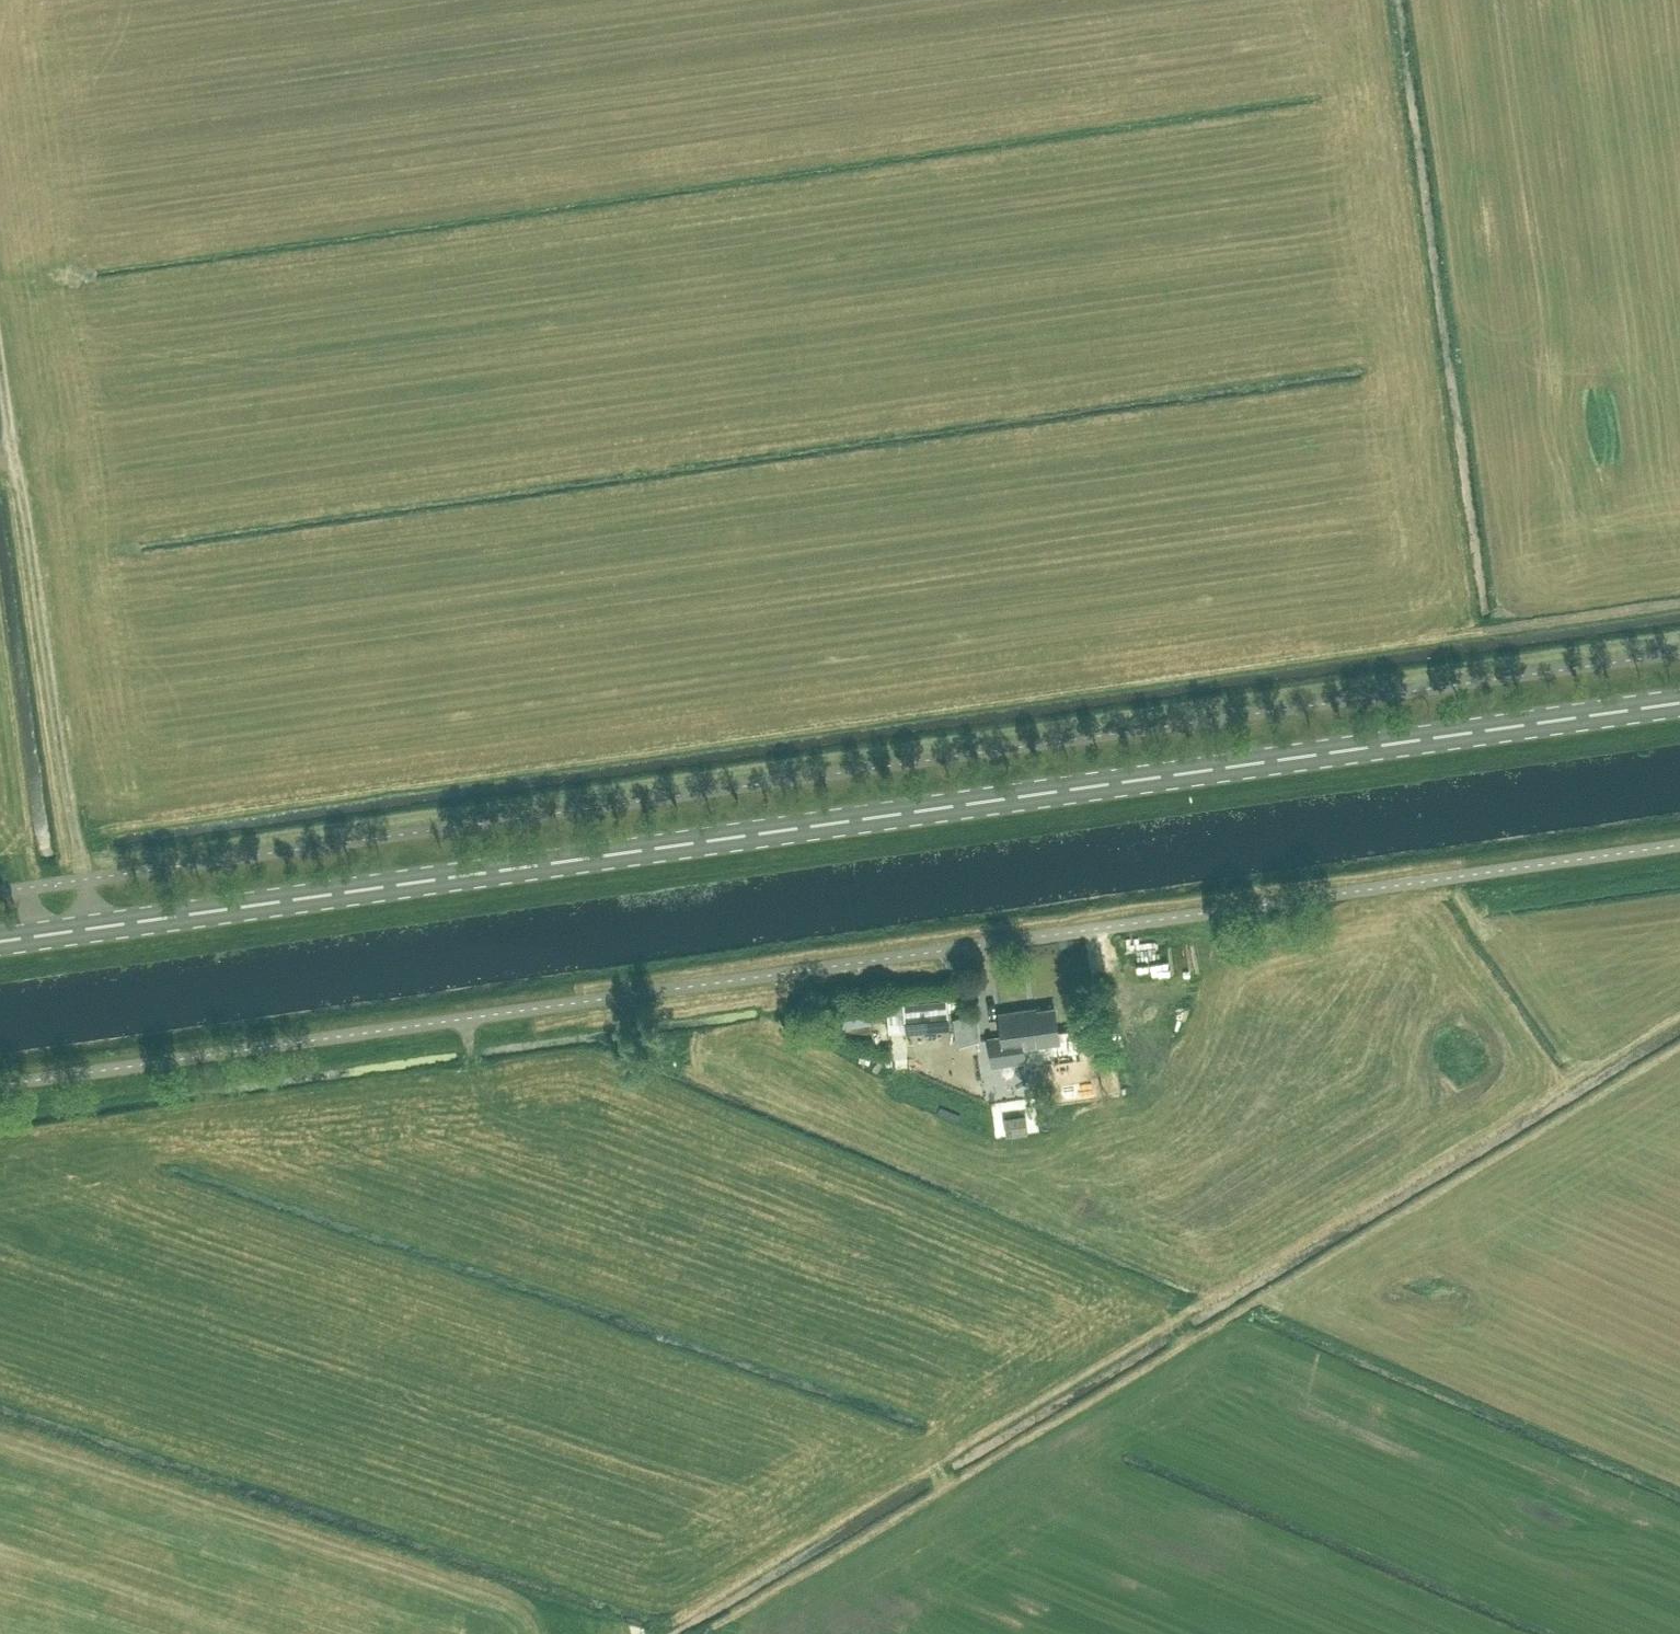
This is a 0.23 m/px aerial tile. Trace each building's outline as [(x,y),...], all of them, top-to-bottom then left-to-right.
[(903,1027),(917,1027),(916,1001),(902,1002),(903,1027)] [(872,1031),(868,1006),(837,1011),(841,1036),(872,1031)] [(1059,1041),(1054,1007),(1027,1011),(1026,1008),(999,1012),(1002,1035),(989,1037),(993,1064),(1026,1060),(1024,1047),(1059,1041)] [(1027,1070),(1001,1071),(1002,1083),(1028,1082),(1027,1070)]
